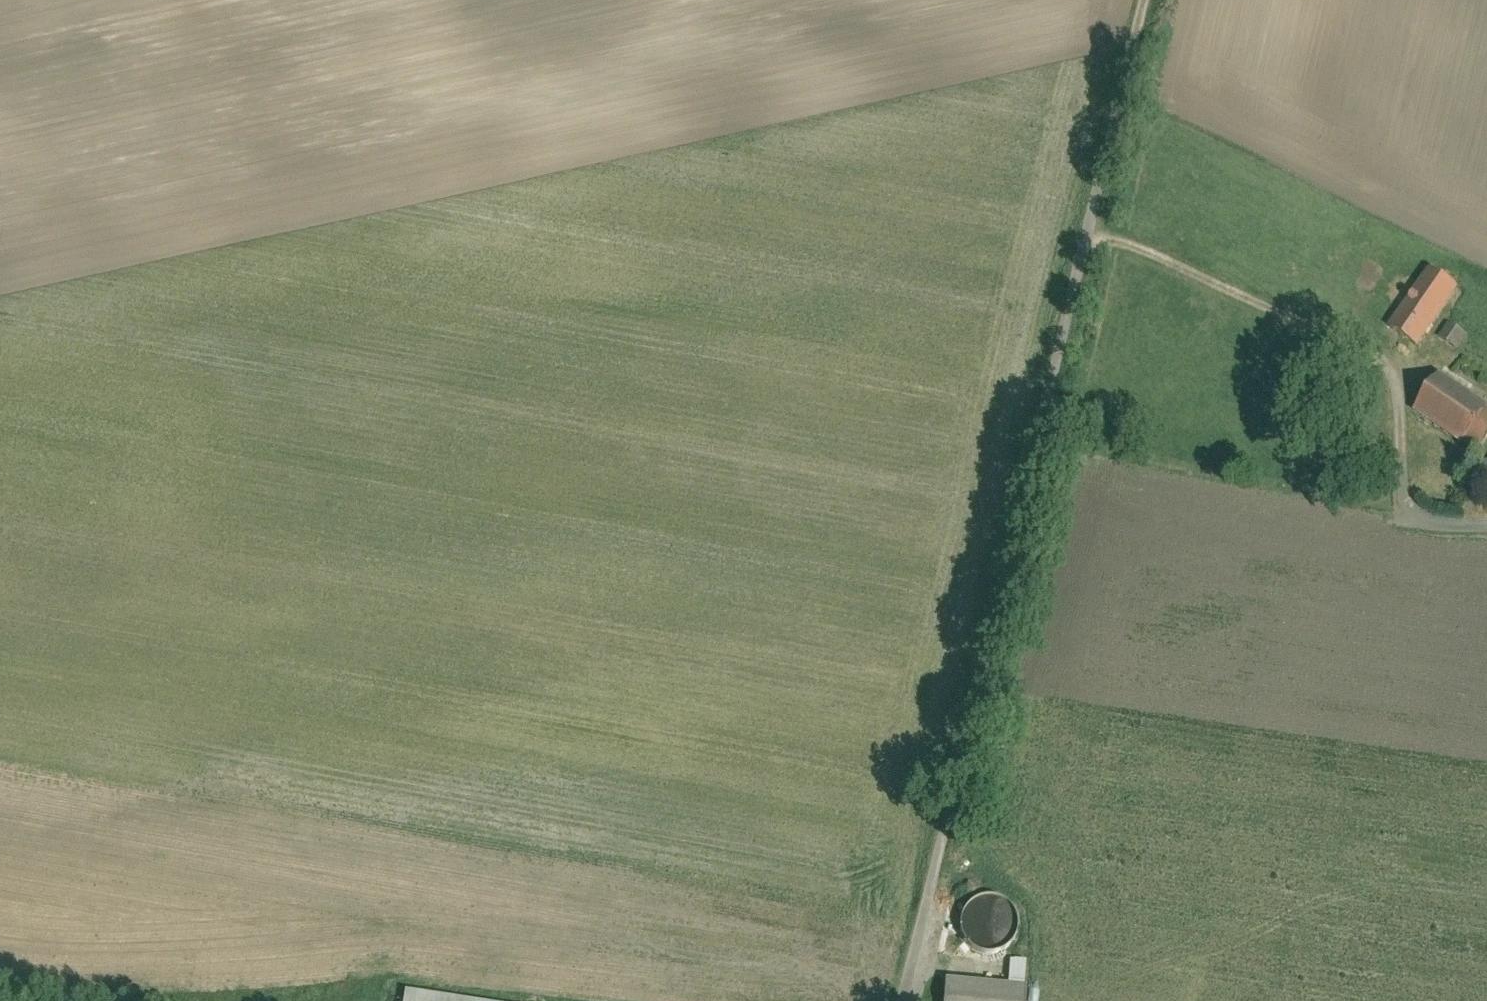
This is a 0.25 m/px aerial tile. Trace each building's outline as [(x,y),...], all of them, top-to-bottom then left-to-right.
[(1462,289),(1431,268),(1406,305),(1391,327),(1422,348),(1462,289)] [(1458,345),(1465,328),(1444,320),(1437,337),(1458,345)] [(1412,412),(1464,447),(1467,444),(1480,453),(1486,443),(1486,405),(1439,372),(1412,412)] [(1011,944),(1017,935),(1019,924),(1016,913),(1009,904),(1000,898),(989,897),(978,899),(969,906),(963,915),(962,926),(964,937),(971,946),(980,952),(991,953),(1002,951),(1011,944)] [(1011,959),(1010,983),(1026,984),(1027,960),(1011,959)] [(944,1000),(1026,1000),(1027,984),(1026,984),(1010,983),(946,980),(944,1000)] [(406,990),(404,1000),(477,1000),(406,990)]
